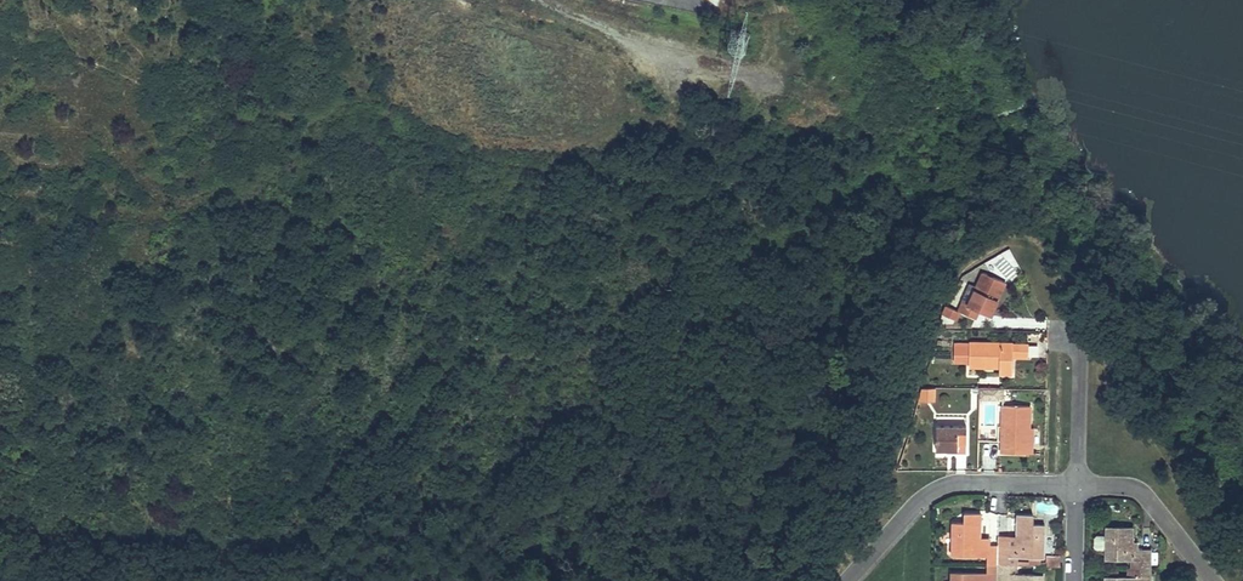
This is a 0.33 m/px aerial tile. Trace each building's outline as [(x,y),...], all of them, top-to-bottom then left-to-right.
[(990,315),(1005,283),(983,273),(977,287),(970,284),(962,302),(963,302),(959,311),(960,312),(975,319),(979,311),(990,315)] [(956,310),(947,306),(942,314),(952,319),(956,310)] [(970,343),(954,343),(954,362),(957,362),(957,347),(969,347),(970,343)] [(1028,344),(970,343),(969,347),(957,347),(957,362),(969,362),(969,366),(984,366),(994,366),(994,362),(999,362),(999,374),(1012,374),(1013,357),(1028,358),(1028,355),(1028,346),(1028,344)] [(994,366),(984,366),(984,373),(999,374),(999,362),(994,362),(994,366)] [(934,388),(922,387),(919,399),(934,399),(934,388)] [(1004,390),(981,390),(981,402),(1004,402),(1004,390)] [(1030,406),(1002,405),(1001,453),(1017,454),(1017,450),(1029,450),(1029,429),(1030,406)] [(967,427),(937,426),(936,450),(955,451),(955,453),(966,453),(967,427)] [(1033,429),(1029,429),(1029,450),(1017,450),(1017,454),(1032,454),(1033,429)] [(981,514),(965,513),(965,522),(953,522),(952,554),(988,555),(988,564),(998,564),(998,546),(984,545),(980,545),(980,537),(981,514)] [(1043,556),(1044,524),(1033,524),(1033,515),(1017,514),(1016,537),(1007,537),(1006,546),(998,546),(998,564),(1017,565),(1017,564),(1017,560),(1017,556),(1029,556),(1041,556),(1043,556)] [(1134,527),(1107,527),(1106,536),(1106,548),(1106,558),(1133,559),(1132,568),(1151,568),(1151,550),(1138,549),(1133,549),(1133,542),(1134,527)] [(1106,548),(1106,536),(1097,536),(1095,536),(1095,548),(1097,548),(1106,548)] [(1006,546),(1007,537),(999,537),(998,546),(1006,546)] [(1046,565),(1061,566),(1061,556),(1046,555),(1046,561),(1046,565)] [(1017,560),(1017,564),(1046,565),(1046,561),(1041,561),(1041,556),(1029,556),(1029,560),(1017,560)] [(988,564),(988,573),(952,572),(951,580),(997,580),(998,564),(988,564)] [(998,564),(997,580),(1043,580),(1043,575),(1017,574),(1017,565),(998,564)] [(1129,568),(1129,577),(1119,577),(1119,572),(1107,571),(1107,576),(1105,576),(1105,580),(1151,580),(1151,568),(1132,568),(1129,568)]
